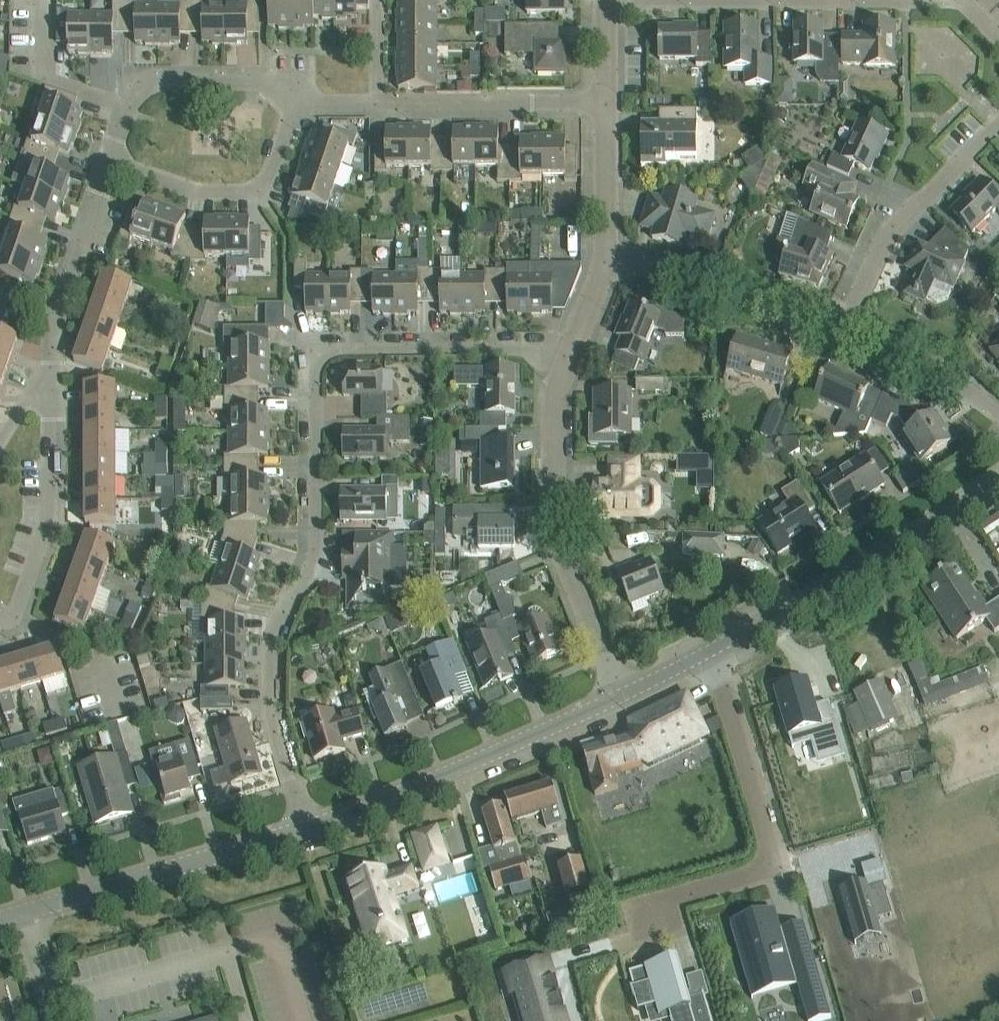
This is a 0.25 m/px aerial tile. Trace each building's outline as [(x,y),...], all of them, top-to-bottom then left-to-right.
[(259,29),(259,0),(226,0),(226,6),(225,46),(238,46),(238,44),(248,44),(248,29),(259,29)] [(292,0),(269,0),(269,28),(279,28),(279,30),(292,30),(292,0)] [(292,30),(304,30),(304,28),(314,28),(314,18),(313,18),(313,0),(292,0),(292,30)] [(335,0),(313,0),(313,18),(314,18),(322,18),(322,20),(335,20),(335,0)] [(335,20),(347,20),(347,18),(357,18),(357,0),(335,0),(335,20)] [(527,14),(565,14),(565,0),(527,0),(527,14)] [(114,29),(125,29),(125,1),(113,1),(113,15),(91,15),(91,55),(103,55),(103,53),(113,53),(114,29)] [(158,46),(158,6),(137,6),(137,1),(125,1),(125,29),(136,29),(136,44),(146,44),(146,46),(158,46)] [(181,29),(192,29),(192,1),(180,1),(180,6),(158,6),(158,46),(171,46),(171,44),(181,44),(181,29)] [(225,46),(226,6),(214,6),(214,1),(192,1),(192,29),(203,29),(203,44),(213,44),(213,46),(225,46)] [(397,11),(397,23),(437,23),(437,1),(399,1),(399,11),(397,11)] [(91,55),(91,15),(69,15),(69,10),(57,10),(57,38),(68,38),(68,53),(78,53),(78,55),(91,55)] [(475,12),(475,24),(485,24),(485,12),(475,12)] [(437,45),(437,23),(397,23),(397,36),(399,36),(399,45),(437,45)] [(485,36),(485,24),(475,24),(475,36),(485,36)] [(565,74),(565,42),(543,42),(543,26),(505,26),(505,56),(535,56),(535,74),(565,74)] [(712,34),(698,34),(698,26),(675,26),(675,29),(660,29),(660,60),(696,60),(696,66),(711,66),(712,34)] [(757,26),(727,26),(727,68),(746,68),(746,85),(771,85),(771,60),(757,60),(757,26)] [(795,64),(817,64),(816,75),(819,80),(822,83),(827,84),(839,84),(840,71),(839,37),(823,37),(823,26),(795,26),(795,64)] [(864,67),(896,67),(895,26),(864,26),(864,36),(843,36),(844,65),(864,65),(864,67)] [(437,67),(437,45),(399,45),(399,55),(397,55),(397,67),(437,67)] [(471,55),(471,67),(480,67),(480,55),(471,55)] [(437,89),(437,67),(397,67),(397,79),(399,79),(399,89),(437,89)] [(480,79),(480,67),(471,67),(471,79),(480,79)] [(69,107),(72,97),(46,88),(42,99),(47,101),(39,121),(77,134),(81,122),(80,122),(83,112),(69,107)] [(641,122),(642,167),(666,166),(666,159),(697,159),(697,110),(660,110),(660,122),(641,122)] [(73,146),(77,134),(39,121),(32,142),(28,140),(24,152),(51,161),(54,150),(68,155),(72,145),(73,146)] [(827,168),(849,177),(855,165),(870,171),(877,155),(879,156),(886,140),(885,139),(886,135),(859,123),(843,159),(833,154),(827,168)] [(308,142),(304,154),(342,167),(349,146),(354,148),(358,136),(331,127),(327,138),(313,133),(310,143),(308,142)] [(409,168),(409,127),(397,127),(397,129),(386,129),(386,140),(375,140),(375,172),(387,172),(387,168),(409,168)] [(421,127),(409,127),(409,168),(431,168),(431,172),(443,172),(443,144),(432,144),(432,129),(421,129),(421,127)] [(476,168),(476,127),(464,127),(464,129),(454,129),(454,144),(443,144),(443,172),(455,172),(455,168),(476,168)] [(489,127),(476,127),(476,168),(498,168),(498,182),(510,182),(510,154),(499,154),(499,129),(489,129),(489,127)] [(543,177),(543,137),(531,137),(531,139),(521,139),(521,154),(510,154),(510,182),(522,182),(522,177),(543,177)] [(556,137),(543,137),(543,177),(565,177),(565,182),(577,182),(577,154),(566,154),(566,139),(556,139),(556,137)] [(47,171),(51,161),(24,152),(20,163),(34,168),(27,188),(65,201),(68,189),(67,189),(70,179),(47,171)] [(302,166),(299,175),(335,188),(342,167),(304,154),(300,166),(302,166)] [(762,178),(771,157),(740,178),(762,178)] [(782,163),(771,157),(762,178),(756,191),(767,196),(782,163)] [(812,213),(847,229),(859,202),(851,198),(856,187),(814,168),(805,187),(821,194),(812,213)] [(292,210),(289,219),(306,221),(308,215),(324,220),(328,209),(335,188),(299,175),(296,184),(294,183),(290,196),(293,197),(289,208),(289,209),(292,210)] [(756,191),(762,178),(740,178),(753,198),(756,191)] [(981,179),(970,190),(973,192),(952,213),(973,234),(997,210),(998,213),(998,198),(981,179)] [(375,198),(375,186),(365,186),(365,198),(375,198)] [(61,213),(65,201),(27,188),(20,209),(15,207),(11,218),(38,227),(41,217),(56,222),(59,212),(61,213)] [(686,241),(706,247),(715,216),(695,210),(697,202),(667,193),(664,201),(651,197),(642,227),(655,231),(653,239),(683,248),(686,241)] [(152,245),(165,207),(154,203),(153,205),(144,201),(139,216),(128,212),(119,238),(130,242),(132,238),(152,245)] [(177,211),(165,207),(152,245),(173,252),(171,257),(188,262),(193,234),(181,230),(186,216),(177,213),(177,211)] [(776,248),(774,253),(775,257),(776,261),(779,264),(783,266),(780,277),(819,288),(834,257),(820,251),(829,233),(798,219),(788,214),(780,239),(779,238),(776,248)] [(34,238),(38,227),(11,218),(7,230),(12,231),(5,252),(43,264),(47,253),(45,252),(48,243),(34,238)] [(227,258),(227,218),(215,218),(215,219),(205,219),(205,234),(193,234),(188,262),(206,262),(206,258),(227,258)] [(240,218),(227,218),(227,258),(249,258),(249,262),(261,262),(261,234),(250,234),(250,219),(240,219),(240,218)] [(969,252),(952,236),(937,251),(918,243),(906,268),(915,272),(905,294),(925,303),(927,299),(938,304),(948,300),(953,289),(965,264),(964,263),(969,252)] [(419,261),(396,261),(396,276),(396,316),(408,316),(408,314),(418,314),(418,307),(418,299),(429,299),(429,271),(429,241),(419,241),(419,261)] [(43,264),(5,252),(0,266),(0,273),(34,285),(37,276),(39,276),(43,264)] [(441,271),(429,271),(429,299),(441,299),(441,307),(441,314),(451,314),(451,316),(463,316),(463,276),(463,259),(441,259),(441,271)] [(307,261),(295,261),(295,289),(306,289),(306,314),(316,314),(316,316),(329,316),(329,276),(307,276),(307,261)] [(582,265),(530,266),(530,316),(543,316),(543,314),(553,314),(553,299),(571,299),(582,271),(582,265)] [(508,271),(497,271),(497,299),(508,299),(508,314),(518,314),(518,315),(530,316),(530,266),(508,266),(508,271)] [(350,276),(329,276),(329,316),(341,316),(341,314),(351,314),(351,299),(362,299),(362,271),(350,271),(350,276)] [(374,271),(362,271),(362,299),(373,299),(373,314),(383,314),(383,316),(396,316),(396,276),(374,276),(374,271)] [(485,276),(463,276),(463,316),(476,316),(476,314),(486,314),(486,299),(497,299),(497,271),(485,271),(485,276)] [(133,285),(123,281),(104,275),(100,288),(96,287),(93,296),(125,307),(133,285)] [(125,307),(93,296),(90,304),(94,305),(89,319),(118,328),(125,307)] [(613,365),(632,372),(634,373),(639,361),(643,363),(649,347),(647,347),(648,345),(660,350),(665,335),(667,336),(684,336),(684,319),(645,304),(643,309),(631,304),(626,319),(624,318),(617,336),(626,339),(621,352),(617,351),(609,372),(610,372),(613,365)] [(190,317),(178,313),(174,324),(186,328),(190,317)] [(111,350),(118,328),(89,319),(85,332),(82,331),(79,339),(111,350)] [(182,338),(186,328),(174,324),(171,334),(182,338)] [(268,354),(268,344),(268,328),(225,328),(225,345),(230,345),(230,366),(270,366),(270,354),(268,354)] [(0,332),(0,357),(14,361),(17,353),(13,352),(18,338),(0,332)] [(738,336),(732,355),(727,370),(782,386),(791,359),(793,352),(767,344),(766,346),(757,343),(758,342),(738,336)] [(111,350),(79,339),(76,348),(79,349),(74,362),(93,369),(103,372),(111,350)] [(990,351),(998,362),(998,344),(990,351)] [(14,361),(0,357),(0,381),(3,382),(8,369),(11,370),(14,361)] [(163,357),(160,367),(171,371),(175,360),(163,357)] [(270,379),(270,366),(230,366),(229,388),(225,388),(225,400),(253,400),(253,389),(268,389),(268,379),(270,379)] [(829,366),(820,384),(814,399),(845,413),(834,436),(847,436),(866,435),(872,421),(878,407),(864,401),(871,385),(829,366)] [(168,381),(171,371),(160,367),(156,378),(168,381)] [(455,369),(455,388),(488,388),(488,414),(481,414),(480,429),(493,429),(507,429),(507,414),(515,414),(515,369),(455,369)] [(362,418),(377,418),(387,418),(387,395),(382,395),(382,370),(344,370),(344,396),(366,396),(366,405),(362,405),(362,418)] [(665,381),(636,380),(636,393),(665,393),(665,381)] [(116,386),(106,386),(86,386),(86,400),(82,400),(82,409),(116,409),(116,386)] [(631,392),(616,392),(596,392),(596,408),(596,417),(590,417),(590,446),(618,446),(618,436),(631,436),(631,392)] [(885,396),(884,395),(878,407),(872,421),(887,428),(892,417),(900,420),(908,432),(903,435),(910,446),(921,463),(956,441),(947,428),(945,429),(935,414),(922,423),(909,402),(899,398),(896,405),(883,399),(885,396)] [(168,410),(168,399),(156,399),(156,410),(168,410)] [(174,433),(187,433),(187,399),(174,399),(174,433)] [(253,411),(253,400),(225,400),(225,412),(229,412),(229,434),(269,434),(269,421),(268,421),(268,411),(253,411)] [(116,432),(116,409),(82,409),(82,418),(86,418),(86,432),(116,432)] [(168,421),(168,410),(156,410),(156,421),(168,421)] [(401,443),(401,438),(401,418),(387,418),(377,418),(377,431),(344,431),(344,459),(386,459),(386,443),(401,443)] [(435,422),(420,422),(420,431),(434,431),(435,422)] [(764,424),(759,435),(774,441),(778,431),(764,424)] [(493,442),(493,430),(493,429),(480,429),(466,430),(466,443),(482,443),(482,490),(515,490),(514,442),(493,442)] [(116,455),(116,432),(86,432),(86,446),(82,446),(82,455),(116,455)] [(269,446),(269,434),(229,434),(229,455),(224,455),(224,467),(253,467),(253,456),(268,456),(268,446),(269,446)] [(779,441),(789,458),(800,451),(799,439),(779,441)] [(168,444),(156,444),(156,455),(168,455),(168,444)] [(861,501),(885,486),(879,478),(889,471),(875,450),(821,484),(828,494),(839,511),(859,498),(861,501)] [(453,451),(438,451),(438,477),(453,477),(453,451)] [(116,478),(116,455),(82,455),(82,464),(86,464),(86,478),(116,478)] [(168,478),(168,455),(156,455),(156,478),(168,478)] [(654,484),(640,484),(637,484),(637,461),(631,461),(611,461),(611,483),(595,483),(595,516),(615,516),(653,517),(659,511),(659,491),(654,484)] [(252,478),(253,467),(224,467),(224,479),(229,479),(229,501),(269,501),(269,488),(267,488),(267,478),(252,478)] [(896,479),(903,490),(916,480),(909,470),(896,479)] [(116,501),(116,478),(86,478),(86,491),(82,491),(82,501),(116,501)] [(168,479),(168,478),(156,478),(156,500),(162,501),(174,501),(174,499),(174,490),(174,488),(174,479),(168,479)] [(399,520),(399,488),(398,478),(383,478),(383,492),(344,492),(344,520),(399,520)] [(816,509),(805,492),(799,482),(782,493),(789,505),(759,524),(778,554),(796,543),(794,540),(813,527),(806,515),(816,509)] [(186,488),(174,488),(174,490),(174,499),(185,499),(186,488)] [(116,524),(116,501),(82,501),(82,509),(86,509),(86,524),(116,524)] [(174,546),(174,501),(162,501),(162,546),(174,546)] [(269,513),(269,501),(229,501),(229,522),(224,522),(224,534),(252,539),(252,523),(267,523),(267,513),(269,513)] [(508,509),(488,509),(454,509),(454,537),(480,537),(480,550),(495,550),(515,550),(515,523),(508,523),(508,509)] [(986,536),(998,527),(998,514),(980,527),(986,536)] [(247,554),(252,539),(224,534),(221,545),(225,547),(218,567),(256,580),(260,568),(258,568),(262,558),(247,554)] [(391,566),(393,566),(407,566),(408,548),(393,548),(393,534),(357,534),(357,549),(348,549),(348,558),(344,558),(344,579),(348,579),(348,607),(371,587),(391,587),(391,566)] [(435,546),(435,534),(424,534),(424,546),(435,546)] [(79,548),(76,556),(108,567),(116,546),(87,535),(82,549),(79,548)] [(724,558),(725,538),(684,536),(683,556),(724,558)] [(108,567),(76,556),(73,565),(76,566),(72,579),(100,589),(108,567)] [(634,611),(648,605),(645,598),(659,592),(653,578),(657,576),(651,561),(633,568),(632,564),(617,570),(634,611)] [(518,563),(485,576),(491,592),(524,578),(518,563)] [(995,633),(998,631),(998,600),(987,608),(978,595),(975,597),(954,566),(923,587),(958,639),(987,620),(995,633)] [(252,592),(256,580),(218,567),(211,588),(207,587),(201,604),(229,608),(233,596),(248,601),(251,592),(252,592)] [(151,575),(147,585),(157,590),(162,580),(151,575)] [(100,589),(72,579),(67,592),(64,591),(60,599),(92,611),(100,589)] [(153,600),(157,590),(147,585),(142,595),(153,600)] [(547,617),(545,618),(544,616),(544,614),(543,613),(542,612),(541,610),(537,609),(532,609),(528,613),(527,616),(527,618),(527,620),(527,621),(528,623),(528,624),(520,628),(518,623),(517,624),(514,618),(516,618),(514,599),(507,598),(503,587),(491,592),(501,616),(506,628),(510,639),(512,643),(524,638),(534,665),(562,654),(547,617)] [(92,611),(60,599),(57,608),(61,609),(56,622),(85,633),(92,611)] [(229,621),(229,608),(201,604),(201,622),(206,622),(206,644),(246,644),(246,631),(244,631),(244,621),(229,621)] [(138,619),(127,614),(122,624),(133,629),(138,619)] [(500,643),(510,639),(506,628),(501,616),(485,622),(491,636),(468,646),(486,688),(513,677),(500,643)] [(129,639),(133,629),(122,624),(118,634),(129,639)] [(467,674),(456,647),(453,640),(427,650),(434,667),(422,673),(423,675),(431,693),(433,693),(440,709),(454,703),(455,705),(459,703),(458,701),(463,699),(455,678),(467,674)] [(246,656),(246,644),(206,644),(206,665),(244,665),(244,656),(246,656)] [(42,649),(33,651),(43,684),(65,677),(57,648),(43,652),(42,649)] [(43,684),(33,651),(25,654),(26,657),(12,661),(21,690),(43,684)] [(149,656),(137,660),(140,669),(152,665),(149,656)] [(12,661),(0,665),(0,700),(5,716),(17,712),(11,693),(21,690),(12,661)] [(910,668),(926,709),(990,684),(984,667),(931,688),(922,663),(910,668)] [(426,720),(418,701),(403,664),(370,677),(377,693),(375,694),(374,693),(365,697),(370,711),(374,709),(386,738),(408,729),(405,722),(422,716),(424,720),(426,720)] [(244,675),(244,665),(206,665),(206,687),(201,687),(201,699),(229,699),(229,688),(246,688),(246,675),(244,675)] [(807,681),(775,690),(789,736),(811,730),(820,761),(844,754),(829,703),(815,707),(807,681)] [(898,720),(882,683),(856,695),(872,731),(898,720)] [(688,695),(687,694),(629,722),(630,723),(638,719),(645,734),(635,739),(634,739),(634,738),(633,738),(633,739),(583,753),(595,795),(618,789),(615,777),(643,769),(641,763),(646,762),(648,766),(653,764),(654,766),(700,743),(699,741),(708,737),(695,709),(687,714),(680,699),(688,695)] [(233,699),(229,699),(201,699),(201,712),(213,712),(233,712),(233,699)] [(334,713),(303,722),(315,760),(345,751),(343,741),(366,735),(359,711),(336,718),(334,713)] [(65,719),(54,722),(57,734),(68,730),(65,719)] [(57,734),(54,722),(44,725),(47,737),(57,734)] [(262,776),(247,722),(216,731),(227,768),(210,773),(215,789),(262,776)] [(37,746),(35,738),(34,735),(23,738),(12,741),(15,753),(37,746)] [(15,753),(12,741),(1,744),(5,756),(15,753)] [(154,766),(156,765),(161,783),(158,785),(159,785),(165,805),(182,799),(181,796),(192,793),(186,774),(199,771),(194,751),(190,741),(150,753),(154,766)] [(137,786),(131,767),(127,754),(80,768),(91,805),(97,824),(132,814),(125,789),(137,786)] [(152,765),(134,770),(141,793),(158,788),(152,765)] [(564,824),(552,784),(505,798),(513,822),(541,813),(546,829),(564,824)] [(62,817),(74,813),(68,794),(66,788),(54,792),(55,796),(44,799),(43,795),(15,803),(18,813),(22,826),(28,845),(67,833),(62,817)] [(9,833),(0,803),(0,836),(9,833)] [(521,859),(511,826),(505,807),(483,814),(499,865),(521,859)] [(437,829),(413,836),(423,866),(447,858),(437,829)] [(878,840),(855,847),(861,870),(885,863),(878,840)] [(526,858),(521,859),(499,865),(489,868),(496,891),(533,880),(526,858)] [(591,892),(582,861),(559,867),(568,898),(591,892)] [(348,881),(371,954),(408,942),(393,897),(405,893),(399,874),(410,870),(410,871),(411,871),(411,870),(387,877),(384,869),(348,881)] [(868,884),(840,892),(854,938),(881,930),(877,916),(892,912),(884,884),(869,889),(868,884)] [(580,906),(546,916),(554,939),(586,929),(580,906)] [(769,911),(729,923),(751,997),(797,984),(802,999),(826,999),(805,926),(775,935),(769,911)] [(704,994),(688,998),(677,959),(630,973),(634,987),(631,988),(638,1012),(657,1006),(660,1016),(669,1013),(671,1020),(712,1020),(704,994)] [(534,966),(496,977),(503,999),(509,997),(516,1020),(557,1020),(554,1011),(555,1011),(552,999),(551,999),(549,994),(550,993),(547,982),(540,984),(534,966)] [(813,1020),(820,1020),(832,1018),(829,1008),(828,1008),(813,1020)] [(897,1012),(865,1020),(900,1020),(897,1012)]
